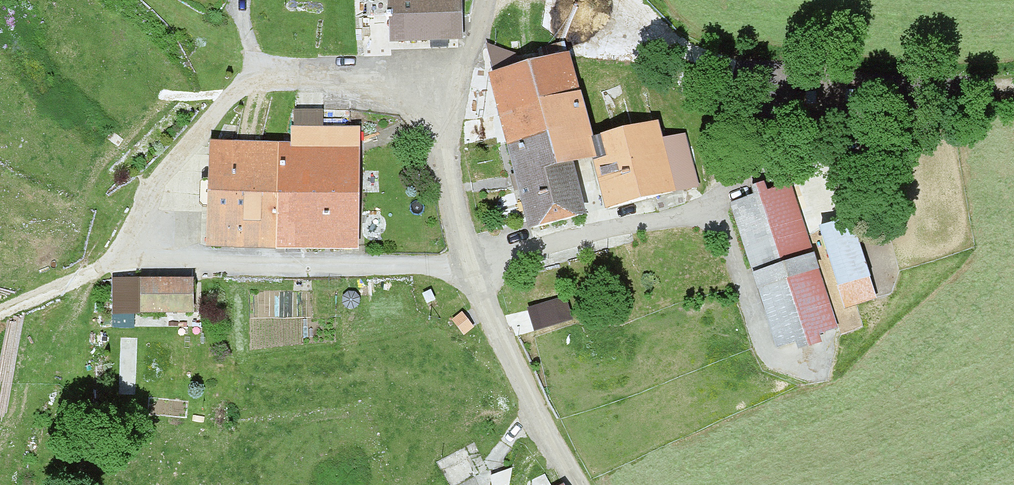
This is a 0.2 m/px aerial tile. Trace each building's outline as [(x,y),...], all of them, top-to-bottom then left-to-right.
[(463,12),(463,0),(389,0),(389,11),(463,12)] [(499,61),(540,206),(604,187),(563,43),(499,61)] [(606,114),(620,186),(672,176),(658,103),(606,114)] [(222,127),(221,222),(362,224),(363,129),(222,127)] [(744,184),(788,320),(839,303),(794,167),(744,184)] [(851,185),(824,195),(854,277),(881,267),(851,185)] [(151,298),(206,298),(206,265),(152,264),(151,298)] [(568,291),(531,304),(539,329),(577,316),(568,291)]
